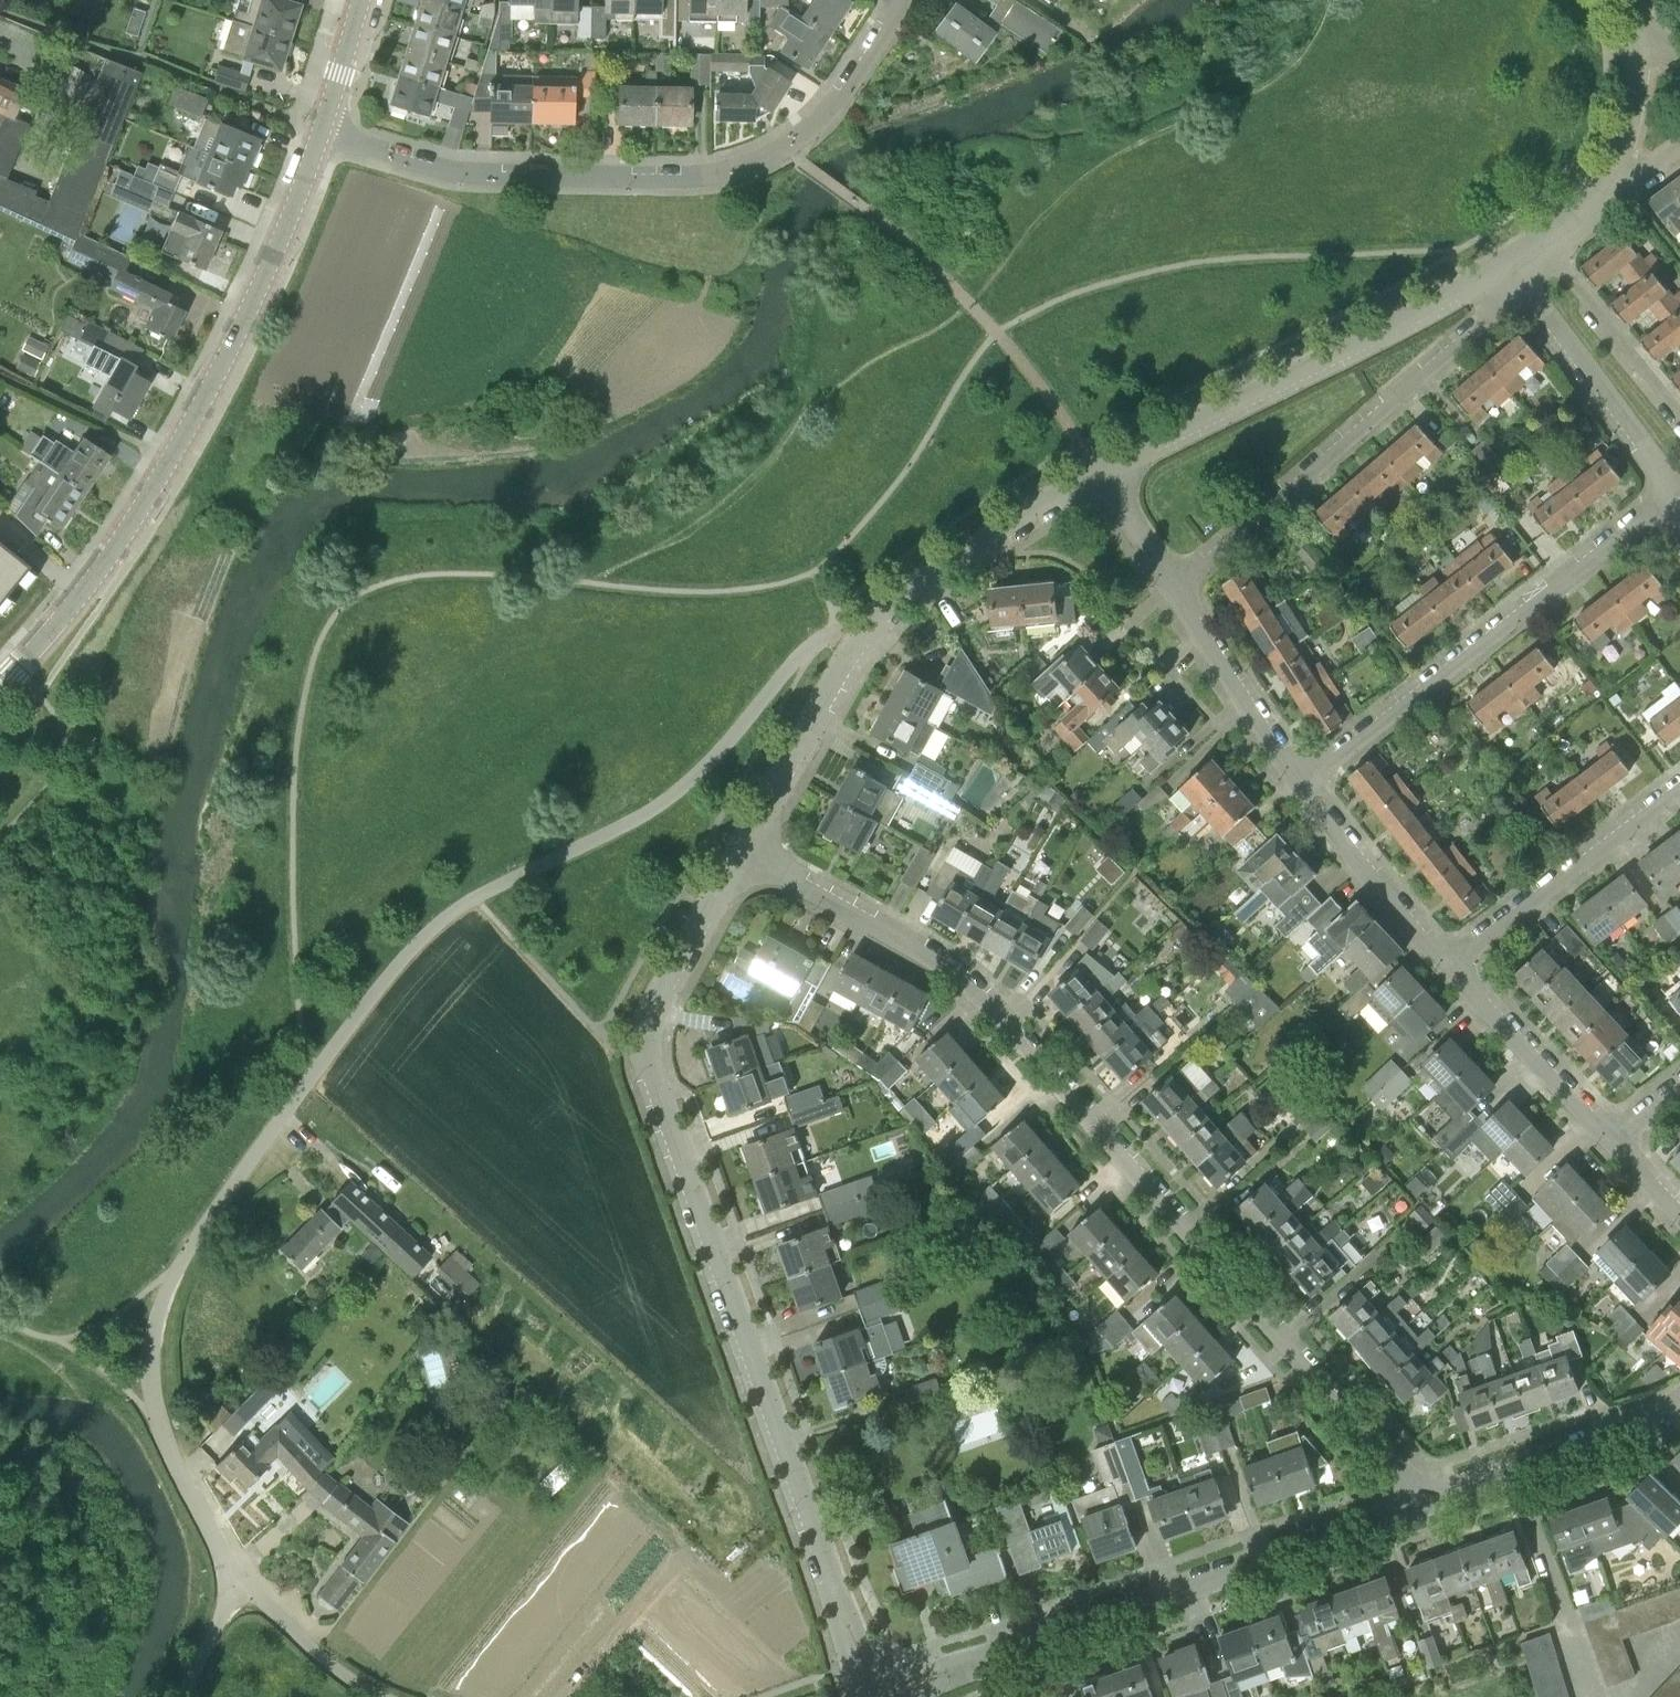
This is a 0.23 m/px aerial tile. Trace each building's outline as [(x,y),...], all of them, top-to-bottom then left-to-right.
[(290,38),(301,5),(284,0),(251,0),(248,12),(236,9),(232,20),(290,38)] [(458,37),(463,20),(460,19),(462,11),(431,0),(423,0),(415,24),(458,37)] [(462,11),(467,12),(471,0),(431,0),(462,11)] [(550,23),(551,0),(510,0),(510,5),(534,5),(534,23),(550,23)] [(550,23),(550,24),(577,25),(577,38),(591,39),(592,6),(578,6),(578,0),(551,0),(550,23)] [(634,20),(634,0),(605,0),(605,13),(614,13),(614,19),(634,20)] [(634,20),(662,20),(663,0),(634,0),(634,20)] [(718,21),(718,0),(676,0),(676,20),(718,21)] [(760,7),(759,0),(718,0),(718,21),(736,21),(736,16),(745,16),(745,21),(760,22),(760,7)] [(828,34),(849,2),(846,0),(811,0),(812,1),(801,17),(828,34)] [(1067,38),(1060,33),(1062,30),(1035,13),(1017,0),(989,0),(997,5),(984,23),(964,8),(967,0),(957,0),(956,3),(955,2),(934,31),(976,62),(997,33),(997,32),(1002,24),(1047,53),(1052,45),(1059,50),(1067,38)] [(1035,13),(1045,0),(1017,0),(1035,13)] [(828,34),(801,17),(781,5),(779,5),(768,21),(789,35),(780,49),(807,67),(828,34)] [(489,49),(512,50),(513,15),(500,14),(489,49)] [(478,24),(490,28),(493,20),(481,16),(478,24)] [(290,38),(232,20),(222,52),(280,70),(290,38)] [(407,50),(447,61),(450,62),(458,37),(415,24),(407,50)] [(399,76),(442,88),(447,71),(444,70),(447,61),(407,50),(399,76)] [(655,70),(655,71),(670,71),(671,52),(656,52),(655,70)] [(710,71),(711,53),(691,53),(690,84),(710,84),(710,71)] [(710,71),(750,72),(751,53),(711,53),(710,71)] [(75,240),(78,233),(106,163),(109,156),(142,73),(106,58),(50,200),(35,195),(37,191),(7,179),(30,123),(15,119),(29,89),(0,78),(0,205),(75,240)] [(464,67),(477,71),(480,62),(467,58),(464,67)] [(254,76),(219,65),(214,81),(249,92),(254,76)] [(750,93),(717,92),(717,118),(754,118),(755,120),(770,112),(770,110),(788,82),(767,68),(750,93)] [(532,75),(532,84),(532,119),(531,122),(572,123),(573,96),(595,97),(595,71),(581,70),(581,76),(532,75)] [(654,122),(655,86),(655,71),(655,70),(646,70),(646,85),(620,85),(620,121),(654,122)] [(510,119),(532,119),(532,84),(532,75),(481,74),(477,85),(473,98),(468,112),(491,112),(491,121),(510,121),(510,119)] [(442,88),(399,76),(390,106),(393,107),(391,111),(406,116),(407,111),(429,117),(434,101),(441,104),(446,89),(442,88)] [(458,93),(473,98),(477,85),(462,81),(458,93)] [(168,104),(201,117),(208,99),(176,86),(168,104)] [(691,86),(657,86),(655,86),(654,122),(663,122),(663,126),(673,126),(673,122),(691,123),(691,86)] [(473,98),(458,93),(453,108),(449,123),(464,128),(468,112),(473,98)] [(206,152),(247,169),(259,140),(220,124),(219,124),(205,119),(200,131),(194,147),(206,152)] [(247,169),(206,152),(200,168),(195,166),(190,178),(231,195),(235,185),(239,187),(247,169)] [(153,181),(176,190),(183,173),(160,164),(156,172),(153,181)] [(153,181),(134,174),(129,189),(168,207),(176,190),(153,181)] [(1673,185),(1651,201),(1677,236),(1679,234),(1679,195),(1673,185)] [(179,210),(161,251),(205,270),(222,230),(194,218),(195,217),(179,210)] [(140,280),(135,278),(136,276),(130,273),(129,275),(124,272),(132,256),(104,244),(78,233),(75,240),(68,257),(92,268),(114,278),(110,286),(121,292),(120,293),(152,309),(143,327),(170,340),(184,310),(168,302),(171,295),(140,280)] [(1636,288),(1655,273),(1664,266),(1653,252),(1645,259),(1639,252),(1639,253),(1624,236),(1583,270),(1598,287),(1619,269),(1636,288)] [(1679,312),(1679,291),(1675,295),(1669,289),(1669,290),(1655,273),(1636,288),(1613,306),(1627,324),(1649,306),(1665,326),(1679,312)] [(1665,326),(1643,343),(1657,361),(1679,343),(1679,344),(1679,312),(1665,326)] [(132,344),(86,321),(77,339),(92,346),(82,364),(109,378),(101,393),(93,405),(109,414),(113,408),(129,418),(149,382),(132,373),(136,366),(124,360),(132,344)] [(1488,366),(1513,395),(1528,383),(1520,374),(1528,366),(1535,374),(1547,364),(1538,355),(1539,354),(1523,336),(1488,366)] [(1469,414),(1477,424),(1490,414),(1483,406),(1491,398),(1499,408),(1513,395),(1488,366),(1453,396),(1469,414)] [(1385,455),(1409,483),(1444,453),(1420,424),(1385,455)] [(19,449),(85,491),(110,454),(84,436),(73,453),(44,433),(42,436),(31,430),(19,449)] [(1491,471),(1503,461),(1485,440),(1473,451),(1491,471)] [(60,529),(85,491),(19,449),(15,455),(35,468),(26,481),(35,486),(24,503),(60,529)] [(1562,475),(1586,506),(1622,478),(1607,459),(1600,450),(1588,459),(1594,467),(1585,474),(1577,464),(1562,475)] [(1352,484),(1376,512),(1390,500),(1383,492),(1392,484),(1399,492),(1409,483),(1385,455),(1352,484)] [(1550,534),(1586,506),(1562,475),(1547,487),(1555,497),(1546,504),(1540,496),(1527,505),(1535,514),(1534,514),(1550,534)] [(1316,514),(1333,533),(1341,542),(1353,532),(1346,524),(1355,516),(1362,524),(1376,512),(1352,484),(1316,514)] [(1456,560),(1480,589),(1515,562),(1499,542),(1499,543),(1492,533),(1480,542),(1478,540),(1455,559),(1456,560)] [(1318,574),(1331,564),(1311,540),(1298,551),(1318,574)] [(29,566),(0,542),(0,603),(29,566)] [(1444,618),(1480,589),(1456,560),(1444,569),(1451,578),(1443,584),(1436,576),(1420,588),(1427,597),(1444,618)] [(1250,622),(1272,608),(1256,582),(1265,577),(1256,564),(1247,571),(1246,570),(1225,584),(1250,622)] [(1612,593),(1636,624),(1651,612),(1643,602),(1652,595),(1657,602),(1670,593),(1662,584),(1663,584),(1648,564),(1612,593)] [(1027,624),(1058,621),(1054,583),(1023,586),(1027,624)] [(996,627),(1027,624),(1023,586),(992,590),(996,627)] [(1575,621),(1591,640),(1591,639),(1599,650),(1611,640),(1604,633),(1614,625),(1622,635),(1636,624),(1612,593),(1575,621)] [(1393,626),(1392,627),(1407,646),(1444,618),(1427,597),(1403,615),(1397,607),(1384,617),(1393,626)] [(1274,660),(1306,640),(1298,627),(1288,633),(1272,608),(1250,622),(1274,660)] [(1299,698),(1332,677),(1321,661),(1311,668),(1305,658),(1314,653),(1306,640),(1274,660),(1299,698)] [(1071,697),(1073,696),(1103,669),(1081,645),(1069,657),(1066,653),(1034,683),(1047,698),(1049,697),(1058,709),(1071,697)] [(1506,675),(1530,706),(1543,696),(1535,686),(1545,679),(1552,687),(1564,677),(1541,648),(1506,675)] [(1030,663),(1040,674),(1049,665),(1040,655),(1030,663)] [(1031,679),(1032,680),(1040,674),(1030,663),(1023,670),(1026,674),(1011,685),(1013,690),(1031,679)] [(1089,740),(1091,738),(1081,726),(1105,704),(1109,709),(1118,701),(1112,695),(1120,687),(1103,669),(1073,696),(1079,704),(1063,718),(1065,720),(1056,728),(1076,752),(1089,740)] [(892,701),(929,721),(945,692),(917,677),(916,680),(907,674),(892,701)] [(1469,705),(1484,724),(1485,723),(1492,734),(1504,724),(1498,716),(1507,709),(1515,718),(1530,706),(1506,675),(1469,705)] [(1344,722),(1355,716),(1346,703),(1338,709),(1331,699),(1342,693),(1332,677),(1299,698),(1323,737),(1345,723),(1344,722)] [(1651,723),(1666,743),(1679,732),(1679,699),(1662,713),(1656,704),(1643,714),(1651,722),(1651,723)] [(884,736),(912,752),(913,751),(922,756),(939,726),(929,721),(892,701),(877,728),(886,733),(884,736)] [(1138,735),(1145,744),(1176,717),(1162,701),(1152,710),(1145,703),(1137,710),(1131,703),(1091,738),(1089,740),(1100,752),(1109,744),(1118,753),(1138,735)] [(1176,717),(1145,744),(1151,751),(1140,761),(1152,773),(1163,763),(1164,764),(1166,762),(1165,761),(1178,749),(1179,750),(1181,748),(1178,745),(1190,732),(1176,717)] [(1578,777),(1594,797),(1631,770),(1615,750),(1608,740),(1596,750),(1602,759),(1578,777)] [(1380,811),(1410,787),(1398,773),(1389,780),(1382,772),(1390,765),(1380,753),(1370,761),(1370,760),(1351,775),(1380,811)] [(1181,831),(1181,832),(1235,782),(1213,759),(1181,788),(1182,789),(1194,802),(1185,811),(1171,823),(1172,823),(1181,831)] [(954,798),(961,785),(953,780),(953,779),(920,760),(912,775),(938,790),(954,798)] [(838,799),(872,818),(889,787),(867,774),(868,772),(862,769),(861,771),(855,768),(838,799)] [(931,804),(938,790),(912,775),(904,789),(931,804)] [(1543,805),(1542,806),(1558,825),(1594,797),(1578,777),(1554,795),(1548,786),(1536,796),(1543,805)] [(1246,838),(1259,826),(1248,813),(1256,806),(1235,782),(1181,832),(1193,845),(1214,825),(1224,835),(1226,834),(1237,845),(1246,838)] [(1139,803),(1145,810),(1170,796),(1159,784),(1144,799),(1139,803)] [(1408,846),(1437,823),(1427,811),(1419,818),(1412,809),(1422,802),(1410,787),(1380,811),(1408,846)] [(1124,816),(1139,803),(1144,799),(1134,788),(1115,805),(1124,816)] [(872,818),(838,799),(820,830),(862,853),(880,822),(872,818)] [(1436,882),(1466,858),(1455,844),(1445,851),(1438,842),(1447,835),(1437,823),(1408,846),(1436,882)] [(1236,913),(1237,914),(1299,855),(1279,834),(1272,840),(1259,826),(1246,838),(1257,851),(1239,868),(1259,891),(1236,913)] [(1669,842),(1679,857),(1679,834),(1669,842)] [(1658,883),(1653,888),(1664,901),(1679,888),(1679,887),(1677,884),(1679,882),(1679,857),(1669,842),(1643,862),(1658,883)] [(903,881),(916,888),(937,853),(923,846),(903,881)] [(1323,904),(1306,884),(1317,874),(1300,854),(1299,855),(1237,914),(1245,922),(1273,898),(1281,907),(1288,914),(1277,925),(1287,936),(1308,917),(1312,914),(1323,904)] [(1493,895),(1483,883),(1476,889),(1468,880),(1478,872),(1466,858),(1436,882),(1464,918),(1484,902),(1483,902),(1493,895)] [(984,943),(1004,909),(1007,903),(995,896),(1012,867),(1000,860),(995,868),(960,928),(984,943)] [(935,914),(960,928),(995,868),(984,862),(976,875),(966,869),(965,871),(947,861),(928,893),(943,902),(935,914)] [(1623,925),(1649,906),(1626,875),(1600,894),(1623,925)] [(984,943),(1007,956),(1041,899),(1047,891),(1036,885),(1031,893),(1031,892),(1023,905),(1021,904),(1015,915),(1004,909),(984,943)] [(1598,944),(1623,925),(1600,894),(1575,913),(1598,944)] [(1361,900),(1347,912),(1333,896),(1323,904),(1312,914),(1308,917),(1319,930),(1308,939),(1320,954),(1309,963),(1310,964),(1301,972),(1311,983),(1346,950),(1379,921),(1361,900)] [(1032,970),(1051,937),(1052,938),(1055,933),(1039,923),(1041,919),(1043,920),(1051,905),(1041,899),(1007,956),(1032,970)] [(1678,904),(1665,914),(1679,934),(1679,907),(1678,904)] [(1066,926),(1077,937),(1096,915),(1083,905),(1066,926)] [(1679,935),(1679,934),(1665,914),(1653,923),(1669,944),(1679,935)] [(1199,938),(1182,919),(1171,929),(1188,948),(1199,938)] [(1093,948),(1097,943),(1108,930),(1109,929),(1099,921),(1083,940),(1093,948)] [(1357,991),(1378,975),(1404,951),(1379,921),(1346,950),(1361,967),(1346,980),(1357,991)] [(1576,957),(1588,946),(1568,925),(1556,936),(1576,957)] [(810,1003),(814,999),(833,963),(817,955),(814,961),(810,958),(771,936),(752,971),(797,996),(797,997),(810,1003)] [(1515,974),(1535,995),(1563,969),(1543,948),(1515,974)] [(1070,1015),(1117,975),(1088,950),(1077,963),(1079,964),(1073,970),(1076,973),(1051,994),(1070,1015)] [(833,988),(860,1003),(880,966),(854,952),(833,988)] [(1227,989),(1237,1000),(1255,982),(1246,973),(1244,974),(1227,956),(1217,965),(1222,971),(1223,970),(1235,982),(1227,989)] [(860,1003),(884,1017),(905,980),(880,966),(860,1003)] [(1389,1024),(1391,1022),(1425,991),(1403,968),(1387,984),(1378,975),(1357,991),(1342,1005),(1354,1017),(1369,1003),(1389,1024)] [(1534,996),(1555,1019),(1586,991),(1564,968),(1563,969),(1535,995),(1534,996)] [(1089,1037),(1118,1011),(1107,999),(1115,992),(1116,992),(1128,981),(1121,971),(1117,975),(1070,1015),(1089,1037)] [(884,1017),(911,1032),(931,994),(905,980),(884,1017)] [(1667,991),(1671,997),(1672,996),(1679,1007),(1679,981),(1667,991)] [(1260,1027),(1281,1008),(1255,982),(1237,1000),(1245,1009),(1243,1009),(1260,1027)] [(1411,1031),(1419,1039),(1446,1014),(1425,991),(1391,1022),(1405,1038),(1411,1031)] [(1555,1019),(1576,1041),(1607,1013),(1586,991),(1555,1019)] [(814,999),(810,1003),(800,1022),(811,1028),(825,1006),(814,999)] [(1089,1037),(1106,1057),(1157,1012),(1150,1004),(1135,1015),(1126,1004),(1118,1011),(1089,1037)] [(1155,1053),(1165,1044),(1154,1032),(1165,1022),(1157,1012),(1106,1057),(1125,1078),(1155,1053)] [(1576,1041),(1596,1063),(1627,1034),(1607,1013),(1576,1041)] [(723,1081),(763,1067),(752,1038),(770,1032),(771,1020),(737,1016),(735,1032),(739,1033),(740,1039),(721,1044),(723,1049),(713,1052),(723,1081)] [(917,1059),(936,1081),(968,1054),(949,1032),(917,1059)] [(1627,1034),(1596,1063),(1618,1087),(1649,1058),(1627,1034)] [(833,1049),(844,1057),(853,1044),(841,1035),(833,1049)] [(1439,1096),(1446,1089),(1474,1063),(1452,1040),(1424,1066),(1417,1072),(1427,1083),(1439,1096)] [(880,1080),(881,1079),(900,1060),(891,1051),(880,1062),(865,1052),(856,1065),(880,1080)] [(936,1081),(956,1103),(987,1076),(968,1054),(936,1081)] [(1378,1095),(1384,1089),(1404,1071),(1403,1069),(1392,1058),(1367,1082),(1378,1095)] [(881,1079),(889,1089),(909,1069),(900,1060),(881,1079)] [(1446,1148),(1478,1118),(1470,1109),(1495,1086),(1474,1063),(1446,1089),(1447,1090),(1439,1096),(1436,1099),(1453,1118),(1434,1135),(1446,1148)] [(744,1109),(774,1099),(763,1067),(723,1081),(733,1110),(743,1106),(744,1109)] [(1145,1101),(1163,1122),(1202,1089),(1183,1068),(1145,1101)] [(1392,1097),(1394,1099),(1414,1081),(1404,1071),(1384,1089),(1392,1097)] [(1182,1144),(1212,1119),(1201,1106),(1222,1088),(1227,1082),(1219,1074),(1202,1089),(1163,1122),(1182,1144)] [(956,1103),(975,1126),(1006,1098),(987,1076),(956,1103)] [(790,1112),(826,1099),(821,1084),(786,1096),(787,1097),(785,1098),(790,1112)] [(797,1127),(846,1110),(844,1106),(840,1095),(826,1099),(790,1112),(795,1126),(797,1126),(797,1127)] [(916,1119),(927,1110),(916,1097),(905,1106),(916,1119)] [(1294,1119),(1304,1130),(1328,1110),(1318,1098),(1294,1119)] [(1494,1160),(1504,1151),(1532,1125),(1510,1102),(1485,1125),(1478,1118),(1446,1148),(1454,1157),(1474,1139),(1494,1160)] [(1201,1165),(1250,1121),(1242,1111),(1221,1130),(1212,1119),(1182,1144),(1201,1165)] [(1308,1129),(1318,1141),(1339,1123),(1329,1111),(1308,1129)] [(993,1146),(1013,1169),(1045,1142),(1025,1119),(993,1146)] [(1250,1121),(1201,1165),(1219,1186),(1257,1151),(1246,1139),(1258,1129),(1250,1121)] [(1504,1151),(1525,1174),(1553,1148),(1532,1125),(1504,1151)] [(758,1179),(797,1164),(806,1161),(802,1148),(803,1147),(796,1129),(756,1143),(757,1146),(747,1149),(758,1179)] [(945,1153),(954,1163),(975,1145),(966,1135),(945,1153)] [(1013,1169),(1031,1191),(1063,1163),(1045,1142),(1013,1169)] [(954,1163),(963,1173),(983,1155),(975,1145),(954,1163)] [(1031,1191),(1051,1214),(1083,1185),(1063,1163),(1031,1191)] [(779,1207),(809,1196),(797,1164),(758,1179),(768,1208),(778,1204),(779,1207)] [(1533,1198),(1554,1220),(1590,1187),(1569,1164),(1533,1198)] [(820,1195),(825,1209),(878,1190),(873,1175),(821,1194),(821,1195),(820,1195)] [(1287,1189),(1295,1198),(1296,1197),(1308,1186),(1300,1177),(1287,1189)] [(1486,1195),(1501,1212),(1520,1194),(1505,1177),(1486,1195)] [(414,1277),(432,1257),(351,1182),(333,1201),(414,1277)] [(1239,1209),(1258,1231),(1287,1204),(1268,1183),(1239,1209)] [(1258,1231),(1276,1251),(1305,1224),(1294,1212),(1315,1195),(1308,1186),(1296,1197),(1287,1204),(1258,1231)] [(1583,1235),(1584,1237),(1612,1210),(1590,1187),(1554,1220),(1553,1222),(1573,1244),(1583,1235)] [(831,1223),(832,1225),(884,1206),(878,1190),(825,1209),(830,1224),(831,1223)] [(1501,1212),(1513,1223),(1531,1206),(1520,1194),(1501,1212)] [(1003,1219),(1014,1210),(1002,1197),(991,1206),(994,1209),(1003,1219)] [(282,1250),(301,1270),(342,1228),(341,1227),(349,1219),(332,1203),(325,1211),(323,1209),(282,1250)] [(1425,1230),(1436,1219),(1422,1204),(1410,1215),(1425,1230)] [(1069,1234),(1089,1257),(1120,1229),(1101,1207),(1069,1234)] [(1003,1219),(1013,1231),(1024,1221),(1014,1210),(1003,1219)] [(1323,1230),(1332,1239),(1344,1228),(1336,1219),(1323,1230)] [(1294,1272),(1323,1246),(1329,1242),(1310,1220),(1305,1224),(1276,1251),(1294,1272)] [(1041,1241),(1038,1243),(1048,1254),(1067,1237),(1057,1226),(1041,1241)] [(793,1277),(833,1263),(843,1259),(837,1241),(836,1242),(831,1227),(792,1241),(793,1244),(783,1247),(793,1277)] [(1593,1258),(1615,1282),(1649,1250),(1627,1227),(1599,1253),(1593,1258)] [(1332,1239),(1340,1249),(1352,1237),(1344,1228),(1332,1239)] [(1089,1257),(1108,1279),(1140,1251),(1120,1229),(1089,1257)] [(1417,1245),(1428,1257),(1445,1240),(1434,1229),(1417,1245)] [(377,1261),(384,1253),(374,1243),(367,1250),(377,1261)] [(1542,1271),(1553,1282),(1580,1255),(1569,1243),(1548,1262),(1549,1264),(1542,1271)] [(1323,1246),(1294,1272),(1313,1293),(1342,1268),(1323,1246)] [(1615,1282),(1636,1304),(1670,1273),(1649,1250),(1615,1282)] [(1108,1279),(1128,1301),(1159,1272),(1140,1251),(1108,1279)] [(466,1298),(480,1282),(450,1254),(436,1270),(466,1298)] [(1553,1282),(1563,1293),(1591,1266),(1580,1255),(1553,1282)] [(1059,1262),(1048,1271),(1057,1281),(1068,1272),(1059,1262)] [(814,1305),(844,1295),(833,1263),(793,1277),(803,1306),(813,1302),(814,1305)] [(1066,1292),(1077,1283),(1068,1272),(1057,1281),(1066,1292)] [(860,1308),(886,1299),(897,1295),(891,1279),(854,1292),(860,1308)] [(1350,1338),(1380,1311),(1370,1300),(1382,1290),(1372,1280),(1361,1290),(1362,1291),(1332,1317),(1350,1338)] [(1388,1304),(1397,1314),(1409,1303),(1401,1293),(1388,1304)] [(1152,1354),(1165,1344),(1197,1316),(1178,1294),(1145,1321),(1136,1329),(1128,1337),(1133,1342),(1138,1337),(1152,1354)] [(865,1324),(892,1314),(886,1299),(860,1308),(865,1324)] [(1666,1351),(1679,1335),(1679,1300),(1673,1308),(1670,1304),(1648,1330),(1649,1331),(1646,1335),(1655,1343),(1656,1342),(1666,1351)] [(1609,1329),(1621,1334),(1637,1319),(1622,1303),(1610,1314),(1610,1315),(1604,1322),(1610,1328),(1609,1329)] [(1118,1309),(1097,1328),(1084,1338),(1089,1345),(1106,1338),(1127,1319),(1118,1309)] [(1350,1338),(1369,1359),(1399,1333),(1380,1311),(1350,1338)] [(1430,1327),(1437,1335),(1452,1321),(1445,1313),(1430,1327)] [(1165,1344),(1184,1365),(1216,1338),(1197,1316),(1165,1344)] [(1113,1346),(1115,1348),(1128,1337),(1136,1329),(1127,1319),(1106,1338),(1089,1345),(1092,1353),(1113,1346)] [(1616,1339),(1625,1349),(1646,1328),(1637,1319),(1621,1334),(1616,1339)] [(1388,1381),(1418,1354),(1439,1336),(1437,1335),(1430,1327),(1430,1326),(1409,1345),(1399,1333),(1369,1359),(1388,1381)] [(829,1376),(872,1360),(867,1347),(869,1346),(862,1327),(816,1343),(817,1348),(819,1347),(829,1376)] [(1554,1400),(1580,1391),(1569,1360),(1583,1355),(1574,1329),(1558,1335),(1560,1341),(1549,1344),(1551,1348),(1538,1353),(1541,1363),(1554,1400)] [(1666,1351),(1679,1363),(1679,1335),(1666,1351)] [(1520,1340),(1525,1357),(1538,1353),(1532,1336),(1520,1340)] [(1184,1365),(1204,1388),(1208,1385),(1235,1360),(1216,1338),(1184,1365)] [(1442,1352),(1451,1363),(1462,1351),(1460,1352),(1452,1343),(1442,1352)] [(1458,1370),(1466,1364),(1462,1351),(1451,1363),(1458,1370)] [(1501,1419),(1527,1410),(1514,1372),(1500,1377),(1491,1351),(1478,1355),(1479,1357),(1483,1369),(1487,1382),(1501,1419)] [(1420,1387),(1432,1401),(1434,1402),(1450,1388),(1438,1373),(1448,1365),(1439,1355),(1427,1365),(1418,1354),(1388,1381),(1406,1401),(1420,1387)] [(1479,1357),(1468,1361),(1473,1373),(1483,1369),(1479,1357)] [(839,1406),(884,1390),(878,1372),(876,1373),(872,1360),(829,1376),(828,1376),(839,1406)] [(1165,1383),(1145,1361),(1135,1370),(1154,1392),(1163,1384),(1165,1383)] [(1554,1400),(1541,1363),(1529,1367),(1514,1372),(1527,1410),(1554,1400)] [(1474,1429),(1501,1419),(1487,1382),(1474,1387),(1469,1373),(1455,1378),(1474,1429)] [(901,1408),(943,1393),(938,1379),(896,1394),(901,1408)] [(1246,1410),(1272,1400),(1268,1388),(1241,1397),(1246,1410)] [(1173,1392),(1162,1402),(1173,1414),(1198,1405),(1193,1392),(1178,1398),(1173,1392)] [(221,1425),(232,1414),(222,1404),(204,1423),(214,1432),(221,1425)] [(232,1414),(221,1425),(233,1437),(253,1417),(240,1404),(232,1414)] [(1237,1445),(1227,1417),(1222,1404),(1209,1408),(1213,1422),(1223,1450),(1237,1445)] [(1207,1455),(1223,1450),(1213,1422),(1197,1428),(1207,1455)] [(237,1474),(248,1485),(279,1454),(310,1487),(324,1474),(278,1424),(251,1448),(242,1440),(217,1465),(231,1479),(237,1474)] [(1122,1505),(1136,1500),(1124,1463),(1116,1441),(1094,1448),(1107,1487),(1072,1500),(1075,1509),(1081,1507),(1084,1516),(1099,1560),(1137,1547),(1122,1505)] [(1275,1456),(1288,1495),(1316,1485),(1312,1471),(1312,1470),(1304,1446),(1275,1456)] [(1260,1505),(1288,1495),(1275,1456),(1245,1466),(1254,1491),(1255,1490),(1260,1505)] [(1169,1537),(1197,1527),(1183,1487),(1168,1493),(1167,1489),(1152,1494),(1147,1478),(1145,1479),(1138,1458),(1124,1463),(1136,1500),(1150,1495),(1161,1526),(1164,1524),(1169,1537)] [(1183,1487),(1197,1527),(1226,1517),(1222,1505),(1225,1504),(1212,1468),(1196,1474),(1199,1482),(1183,1487)] [(1666,1534),(1669,1537),(1679,1525),(1679,1501),(1652,1473),(1628,1498),(1633,1503),(1666,1534)] [(358,1578),(363,1581),(395,1540),(408,1522),(379,1499),(371,1509),(337,1483),(322,1501),(366,1535),(320,1596),(335,1607),(358,1578)] [(1651,1550),(1666,1534),(1633,1503),(1612,1510),(1608,1498),(1580,1508),(1595,1549),(1597,1557),(1606,1551),(1632,1532),(1651,1550)] [(1020,1499),(997,1507),(1013,1550),(1024,1546),(1031,1566),(1073,1551),(1062,1520),(1032,1530),(1020,1499)] [(1008,1574),(999,1547),(997,1547),(997,1546),(970,1556),(957,1520),(954,1521),(947,1501),(911,1513),(918,1535),(894,1544),(902,1565),(908,1563),(916,1585),(936,1578),(944,1596),(952,1593),(952,1594),(1008,1574)] [(1579,1555),(1595,1549),(1580,1508),(1552,1518),(1572,1573),(1584,1569),(1579,1555)] [(1520,1586),(1532,1582),(1527,1568),(1528,1568),(1514,1531),(1487,1541),(1500,1578),(1516,1572),(1520,1586)] [(1474,1587),(1489,1582),(1498,1608),(1511,1604),(1505,1587),(1503,1588),(1500,1578),(1487,1541),(1461,1550),(1474,1587)] [(1449,1596),(1474,1587),(1461,1550),(1436,1559),(1449,1596)] [(1452,1606),(1449,1596),(1436,1559),(1409,1569),(1422,1606),(1421,1606),(1426,1620),(1453,1610),(1452,1606)] [(1388,1622),(1401,1618),(1386,1577),(1358,1587),(1369,1619),(1378,1642),(1393,1636),(1388,1622)] [(1330,1597),(1346,1643),(1350,1652),(1362,1648),(1353,1624),(1369,1619),(1358,1587),(1330,1597)] [(1671,1590),(1679,1606),(1679,1587),(1671,1590)] [(1679,1616),(1679,1606),(1671,1590),(1662,1593),(1672,1620),(1679,1616)] [(1659,1624),(1672,1620),(1662,1593),(1649,1598),(1659,1624)] [(1585,1620),(1612,1611),(1617,1609),(1612,1596),(1581,1607),(1585,1620)] [(1330,1648),(1346,1643),(1330,1597),(1303,1607),(1313,1637),(1304,1640),(1308,1651),(1315,1649),(1316,1649),(1321,1663),(1334,1658),(1330,1648)] [(1647,1629),(1659,1624),(1649,1598),(1637,1602),(1647,1629)] [(1452,1606),(1454,1610),(1453,1610),(1457,1622),(1470,1618),(1464,1602),(1452,1606)] [(1634,1633),(1647,1629),(1637,1602),(1624,1606),(1634,1633)] [(1622,1638),(1634,1633),(1624,1606),(1617,1609),(1612,1611),(1617,1624),(1622,1638)] [(1590,1633),(1617,1624),(1612,1611),(1585,1620),(1590,1633)] [(1294,1661),(1297,1660),(1281,1614),(1251,1624),(1270,1677),(1297,1667),(1294,1661)] [(1270,1677),(1251,1624),(1221,1635),(1235,1673),(1222,1677),(1229,1696),(1244,1696),(1241,1687),(1270,1677)] [(1595,1647),(1622,1638),(1617,1624),(1590,1633),(1595,1647)] [(1526,1656),(1554,1646),(1551,1633),(1522,1643),(1526,1656)] [(1429,1668),(1443,1663),(1434,1635),(1419,1640),(1429,1668)] [(1600,1659),(1626,1650),(1622,1638),(1595,1647),(1600,1659)] [(1222,1677),(1211,1681),(1205,1664),(1204,1665),(1196,1643),(1179,1649),(1180,1651),(1163,1657),(1177,1696),(1179,1696),(1189,1696),(1200,1695),(1201,1696),(1229,1696),(1222,1677)] [(1530,1668),(1558,1658),(1554,1646),(1526,1656),(1530,1668)] [(1605,1672),(1631,1662),(1626,1650),(1600,1659),(1605,1672)] [(1534,1681),(1562,1671),(1558,1658),(1530,1668),(1534,1681)] [(1609,1684),(1636,1675),(1631,1662),(1605,1672),(1609,1684)] [(1146,1676),(1144,1677),(1140,1665),(1111,1675),(1119,1696),(1154,1696),(1146,1676)] [(1537,1694),(1566,1684),(1562,1671),(1534,1681),(1537,1694)] [(1111,1675),(1082,1685),(1087,1696),(1119,1696),(1111,1675)] [(1375,1675),(1361,1680),(1364,1690),(1379,1685),(1375,1675)] [(1672,1676),(1663,1686),(1675,1696),(1679,1696),(1679,1684),(1672,1676)] [(1569,1696),(1566,1684),(1537,1694),(1538,1696),(1567,1696),(1569,1696)] [(1663,1686),(1654,1695),(1656,1696),(1675,1696),(1663,1686)]
